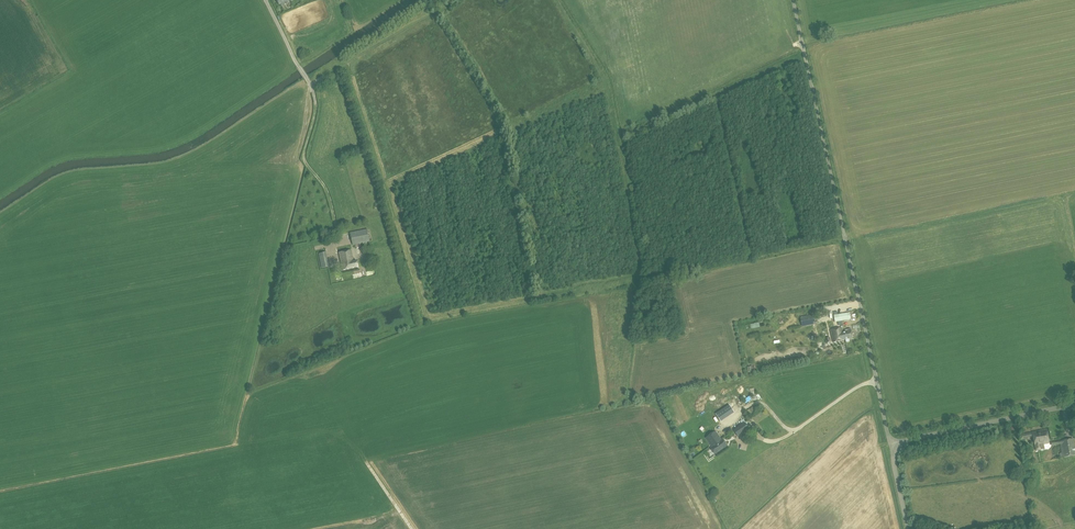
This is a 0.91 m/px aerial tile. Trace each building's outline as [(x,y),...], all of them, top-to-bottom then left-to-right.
[(350,233),(352,245),(369,242),(367,230),(350,233)] [(353,262),(351,250),(339,252),(343,270),(358,267),(357,261),(353,262)] [(328,267),(325,252),(318,254),(321,269),(328,267)] [(847,313),(834,315),(835,322),(851,320),(850,312),(847,313)] [(815,324),(813,315),(801,317),(802,326),(815,324)] [(845,340),(843,333),(842,328),(831,330),(833,343),(845,340)] [(845,330),(846,332),(843,333),(845,340),(853,338),(851,329),(845,330)] [(730,405),(716,414),(721,422),(735,413),(730,405)] [(745,423),(734,430),(738,436),(749,429),(745,423)] [(1044,444),(1050,443),(1047,430),(1020,435),(1021,440),(1028,438),(1028,437),(1033,436),(1036,451),(1045,449),(1044,444)] [(716,431),(706,438),(712,447),(711,448),(715,454),(727,446),(723,440),(722,441),(716,431)] [(1052,446),(1060,445),(1063,458),(1074,455),(1074,448),(1073,438),(1051,443),(1052,446)]
